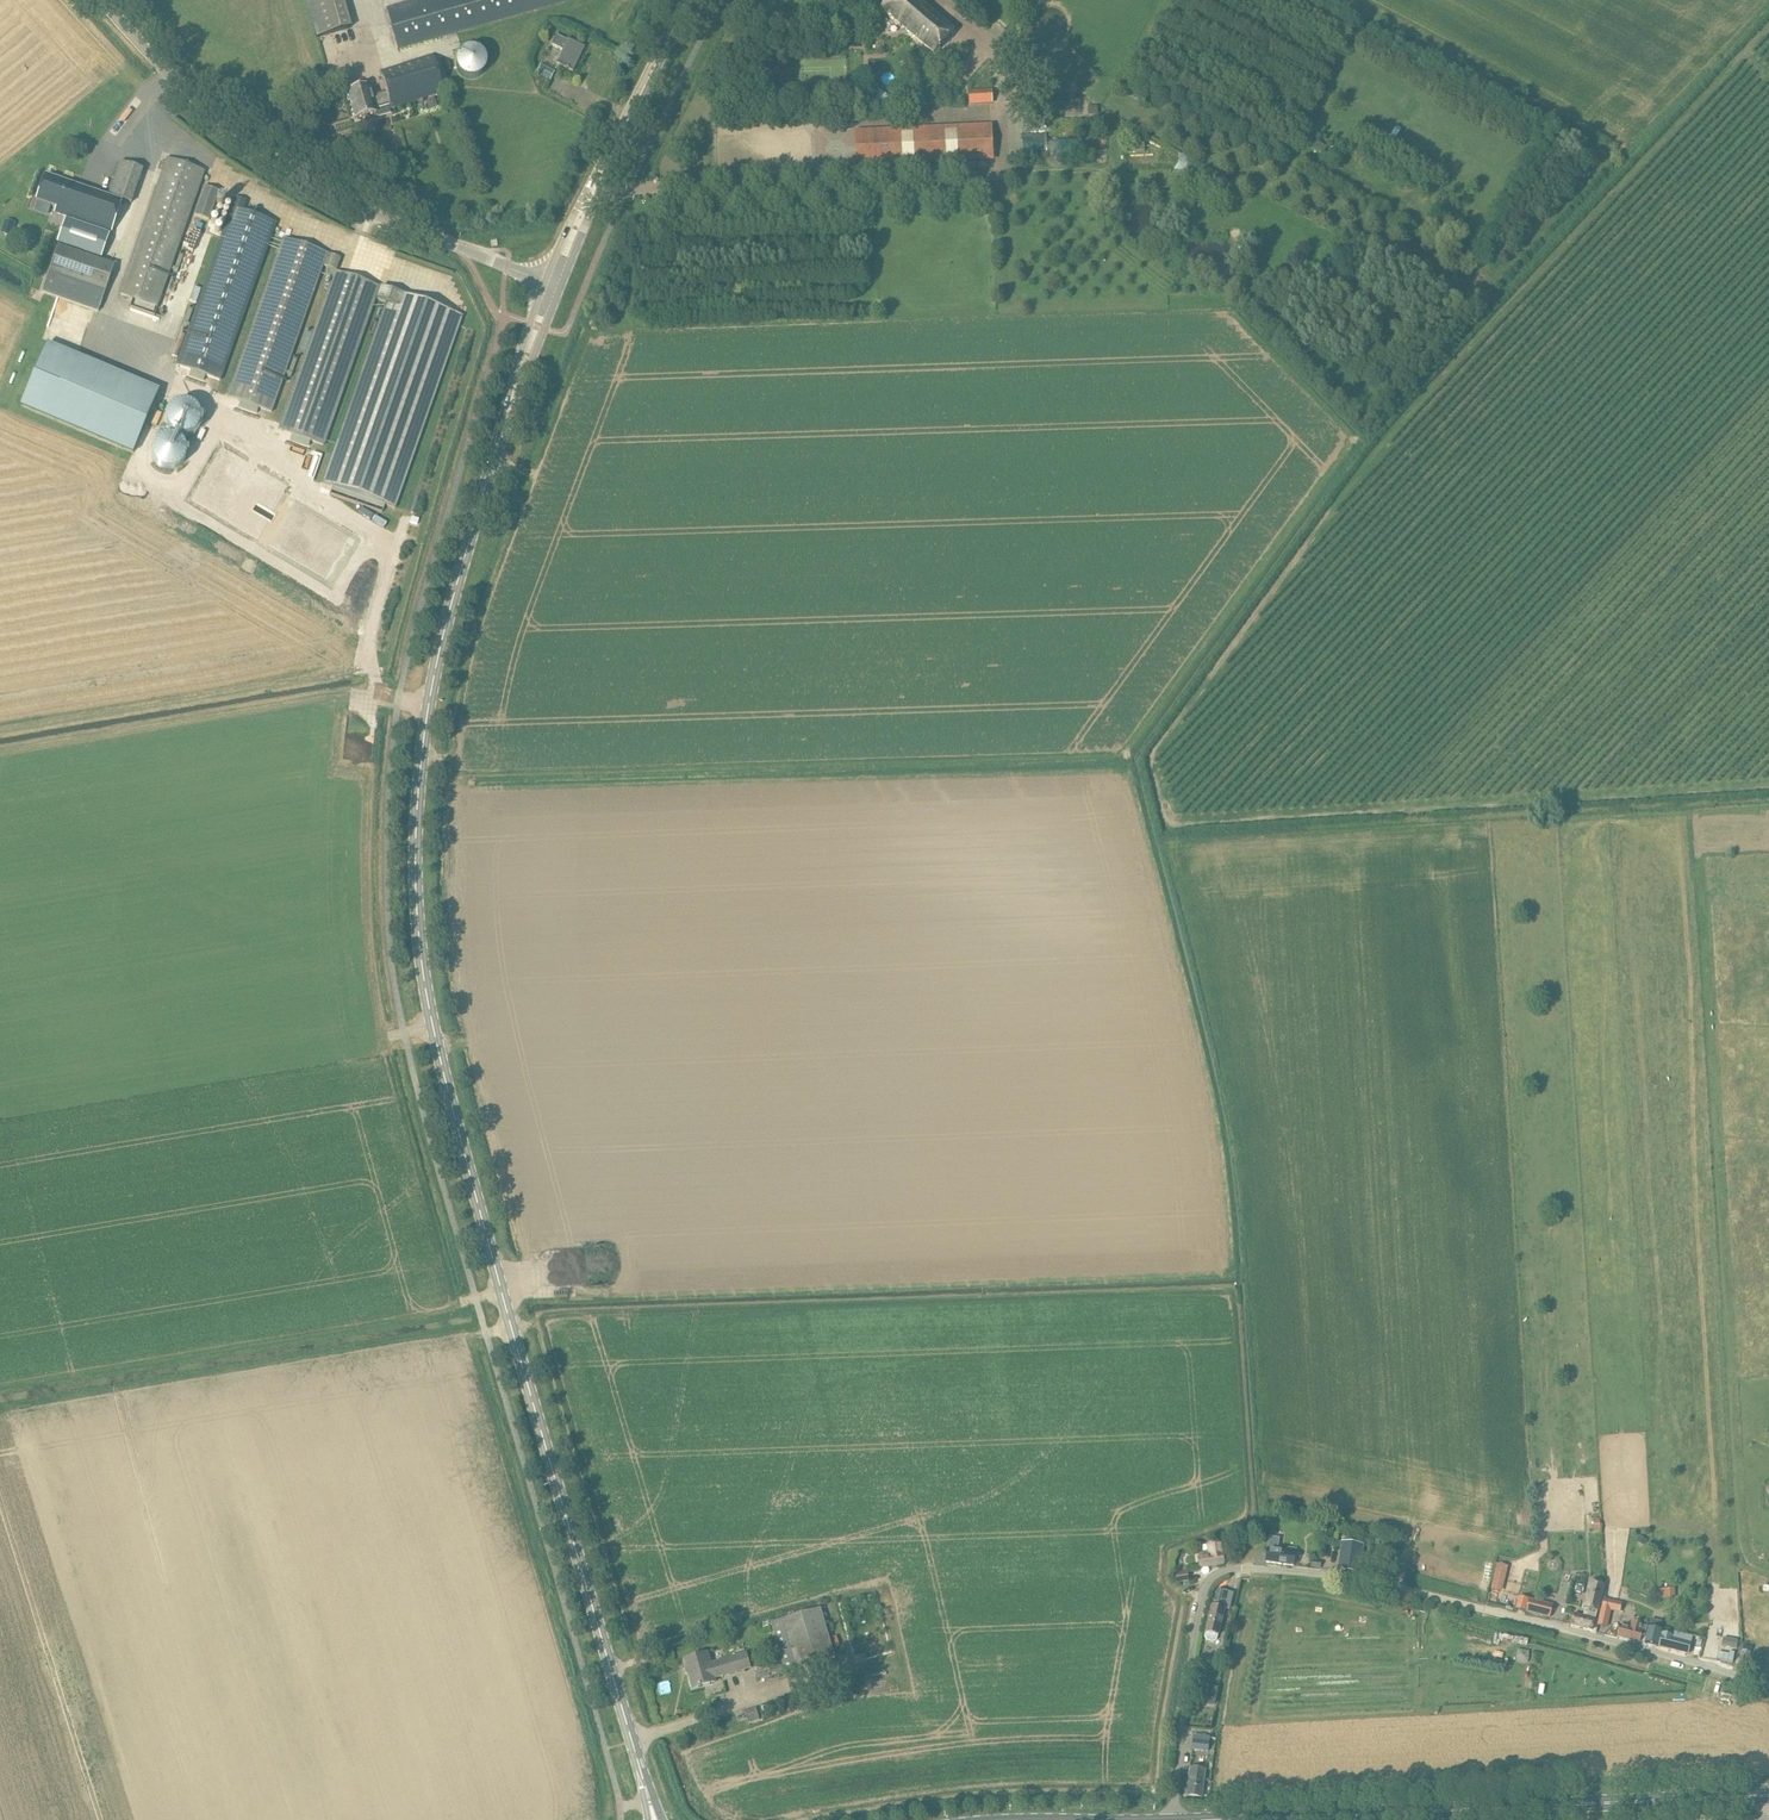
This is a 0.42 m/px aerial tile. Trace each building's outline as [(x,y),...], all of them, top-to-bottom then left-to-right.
[(343,0),(306,0),(316,36),(350,27),(343,0)] [(387,8),(399,49),(573,0),(415,0),(387,8)] [(881,9),(935,54),(955,30),(919,0),(887,0),(881,9)] [(585,47),(574,42),(570,40),(569,41),(557,35),(553,45),(564,51),(558,64),(573,71),(573,70),(578,60),(576,59),(582,47),(585,48),(585,47)] [(481,53),(458,46),(450,72),(474,78),(481,53)] [(389,102),(391,108),(442,93),(431,56),(380,71),(386,91),(372,96),(369,86),(347,92),(354,117),(376,110),(375,107),(389,102)] [(549,79),(554,71),(538,64),(535,72),(549,79)] [(890,96),(878,86),(869,97),(882,107),(890,96)] [(992,90),(969,91),(969,105),(993,104),(992,90)] [(1098,106),(1088,106),(1088,115),(1098,114),(1098,106)] [(860,163),(990,157),(989,128),(859,134),(860,163)] [(1046,151),(1046,136),(1024,135),(1024,150),(1046,151)] [(1082,140),(1052,141),(1052,155),(1082,155),(1082,140)] [(1325,151),(1327,145),(1315,140),(1313,146),(1325,151)] [(120,293),(137,299),(135,305),(154,311),(156,306),(157,306),(204,171),(167,158),(120,293)] [(108,196),(130,203),(142,170),(119,163),(108,196)] [(45,175),(36,201),(56,208),(54,214),(111,233),(122,202),(45,175)] [(204,187),(194,216),(209,220),(219,192),(204,187)] [(177,365),(191,370),(189,376),(203,381),(205,375),(220,380),(275,222),(242,210),(246,201),(236,197),(177,365)] [(66,218),(57,243),(101,259),(110,234),(66,218)] [(3,244),(10,229),(0,226),(0,243),(3,244)] [(283,238),(227,396),(240,401),(238,408),(256,414),(258,408),(272,412),(324,265),(330,267),(327,276),(331,277),(279,430),(292,434),(290,440),(308,447),(310,441),(323,445),(378,286),(336,271),(340,258),(283,238)] [(114,265),(58,246),(41,293),(97,312),(114,265)] [(195,287),(190,301),(197,303),(201,290),(195,287)] [(322,483),(333,486),(330,494),(382,512),(385,505),(395,508),(463,316),(381,287),(376,299),(386,302),(322,483)] [(20,406),(132,454),(159,391),(47,343),(20,406)] [(164,404),(163,428),(173,428),(173,435),(191,436),(192,406),(164,404)] [(349,513),(309,495),(292,488),(296,479),(218,445),(204,478),(193,503),(347,572),(369,522),(349,513)] [(1367,1534),(1366,1541),(1379,1544),(1381,1537),(1367,1534)] [(1639,1535),(1636,1542),(1646,1545),(1648,1539),(1639,1535)] [(1200,1559),(1198,1559),(1200,1568),(1224,1564),(1223,1555),(1222,1555),(1220,1543),(1206,1545),(1207,1551),(1199,1553),(1200,1559)] [(1428,1569),(1435,1571),(1442,1545),(1434,1543),(1428,1569)] [(1342,1570),(1359,1572),(1363,1546),(1345,1544),(1342,1570)] [(1294,1549),(1269,1546),(1267,1562),(1293,1565),(1295,1554),(1294,1554),(1294,1549)] [(1465,1579),(1473,1581),(1479,1554),(1471,1552),(1465,1579)] [(1497,1563),(1491,1589),(1502,1592),(1508,1566),(1497,1563)] [(1175,1574),(1177,1582),(1188,1581),(1187,1572),(1175,1574)] [(1583,1616),(1574,1614),(1571,1624),(1592,1630),(1595,1619),(1596,1612),(1599,1612),(1606,1585),(1589,1581),(1583,1608),(1584,1609),(1583,1616)] [(1227,1610),(1229,1604),(1231,1594),(1217,1590),(1215,1600),(1216,1601),(1215,1605),(1212,1604),(1205,1632),(1219,1636),(1225,1609),(1227,1610)] [(876,1593),(839,1603),(855,1662),(893,1652),(876,1593)] [(1516,1609),(1526,1612),(1529,1598),(1519,1596),(1516,1609)] [(1554,1604),(1529,1598),(1526,1612),(1550,1619),(1554,1604)] [(1617,1602),(1604,1599),(1598,1624),(1607,1626),(1611,1609),(1616,1610),(1617,1602)] [(823,1662),(835,1658),(821,1609),(771,1623),(785,1673),(823,1662)] [(1631,1627),(1621,1625),(1618,1636),(1639,1641),(1641,1634),(1645,1635),(1647,1626),(1642,1625),(1642,1624),(1632,1621),(1631,1627)] [(1662,1629),(1649,1626),(1644,1643),(1658,1646),(1662,1629)] [(1662,1639),(1660,1646),(1668,1648),(1667,1648),(1688,1654),(1691,1642),(1692,1639),(1681,1636),(1680,1640),(1672,1638),(1673,1635),(1663,1633),(1662,1638),(1662,1639)] [(1723,1637),(1722,1645),(1725,1645),(1736,1647),(1738,1640),(1726,1637),(1723,1637)] [(1742,1649),(1741,1653),(1737,1664),(1745,1667),(1750,1652),(1742,1649)] [(709,1653),(696,1657),(685,1660),(693,1688),(717,1681),(717,1679),(751,1669),(746,1653),(711,1663),(709,1653)] [(745,1711),(749,1724),(760,1721),(756,1708),(745,1711)] [(1194,1735),(1192,1750),(1209,1751),(1210,1737),(1194,1735)] [(1205,1769),(1189,1768),(1187,1795),(1202,1797),(1205,1769)]
